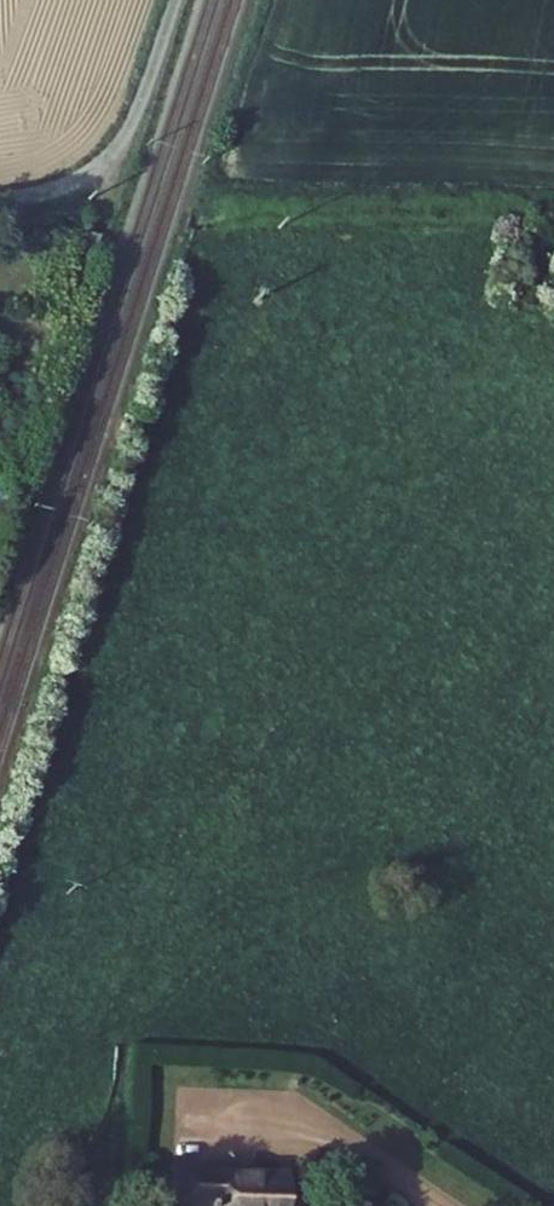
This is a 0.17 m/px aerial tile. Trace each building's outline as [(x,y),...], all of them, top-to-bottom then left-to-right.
[(282,1177),(215,1176),(215,1168),(175,1167),(174,1205),(281,1205),(282,1177)]
